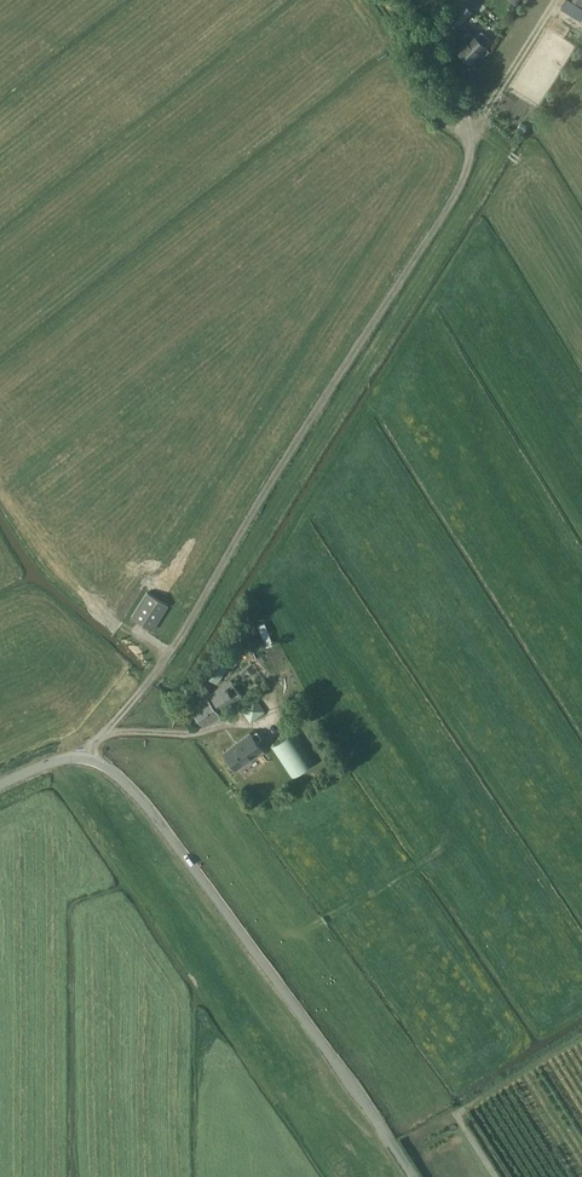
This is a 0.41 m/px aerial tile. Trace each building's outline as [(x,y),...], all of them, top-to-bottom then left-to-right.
[(472,10),(462,0),(450,12),(460,22),(472,10)] [(579,7),(576,5),(579,0),(570,0),(569,1),(567,0),(565,0),(561,7),(574,15),(579,7)] [(489,51),(485,46),(484,46),(491,39),(481,30),(475,37),(473,34),(472,35),(468,31),(462,36),(467,41),(458,50),(470,62),(479,53),(483,57),(489,51)] [(152,629),(167,605),(147,592),(131,616),(152,629)] [(267,645),(274,642),(265,621),(259,624),(267,645)] [(216,683),(231,661),(220,653),(205,674),(216,683)] [(201,699),(190,707),(203,725),(265,680),(252,663),(210,693),(204,684),(195,690),(201,699)] [(256,694),(240,705),(251,720),(266,709),(256,694)] [(236,768),(262,749),(256,741),(261,737),(256,731),(251,734),(250,733),(224,752),(236,768)] [(272,745),(293,777),(314,763),(293,731),(272,745)]
